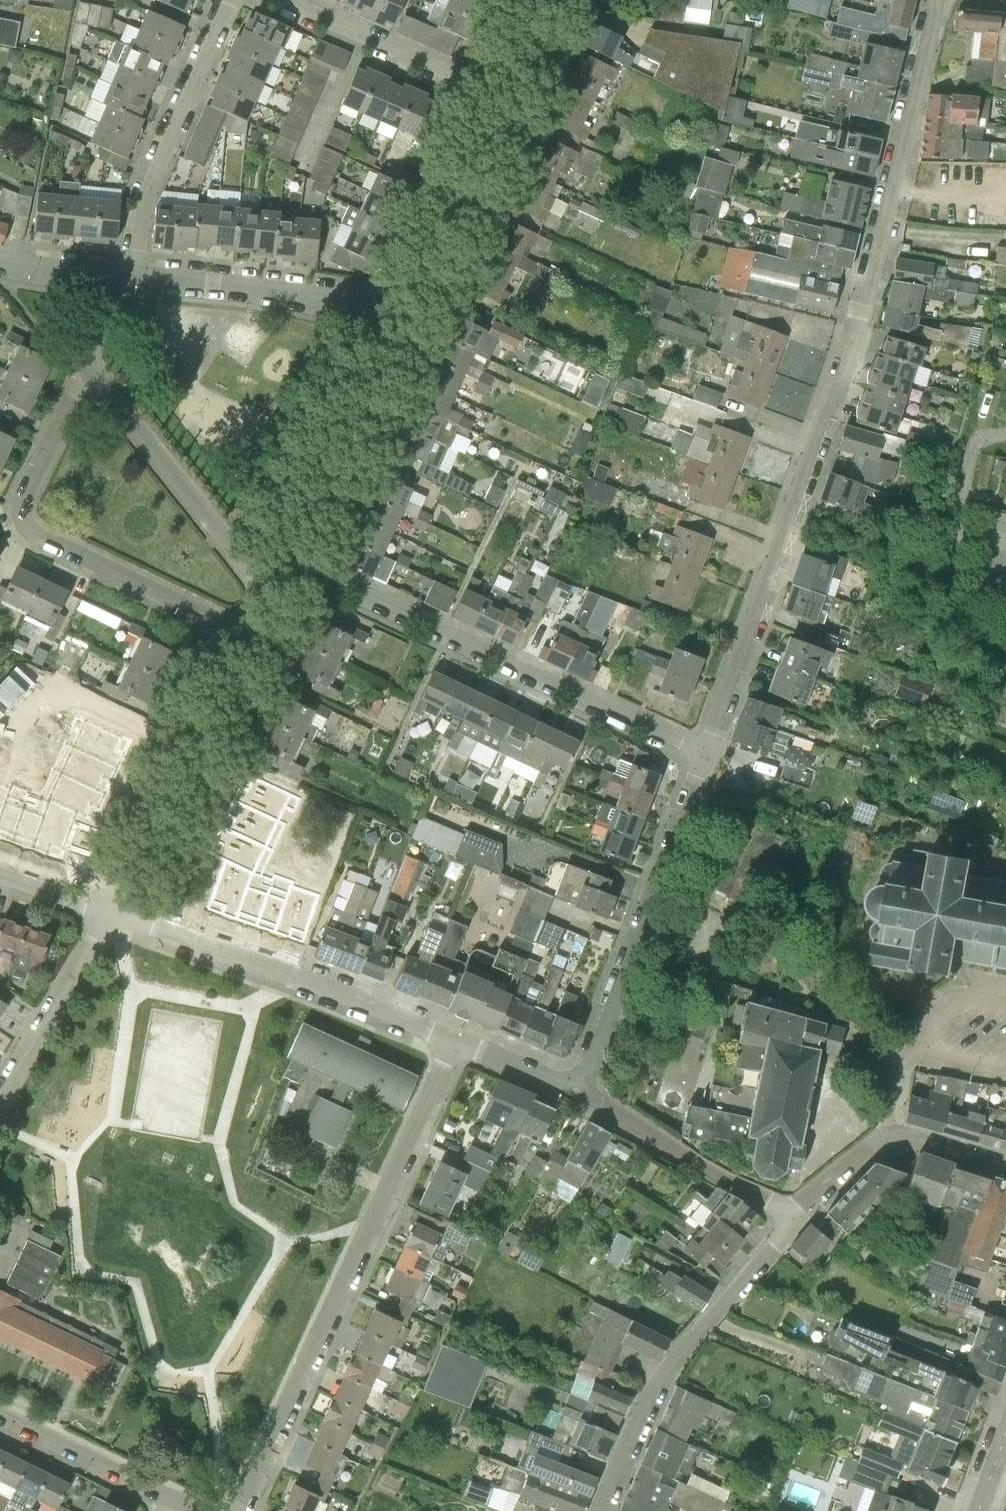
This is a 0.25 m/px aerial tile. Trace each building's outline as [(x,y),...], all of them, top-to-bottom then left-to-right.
[(71,11),(74,0),(55,0),(53,8),(71,11)] [(185,12),(188,6),(191,5),(194,4),(195,0),(157,0),(185,12)] [(356,10),(360,0),(344,0),(345,0),(343,4),(356,10)] [(372,21),(381,0),(360,0),(356,10),(362,12),(360,16),(372,21)] [(393,26),(404,0),(381,0),(372,21),(384,27),(386,23),(393,26)] [(486,23),(491,13),(487,11),(490,4),(482,0),(448,0),(445,6),(486,23)] [(598,11),(602,0),(570,0),(569,4),(598,11)] [(684,21),(687,1),(686,1),(676,0),(662,0),(660,21),(684,24),(684,21)] [(709,25),(712,0),(686,0),(686,1),(687,1),(684,21),(709,25)] [(828,17),(832,0),(790,0),(788,7),(828,17)] [(903,40),(904,40),(914,0),(874,0),(878,1),(874,15),(839,7),(836,24),(848,27),(903,40)] [(75,23),(86,25),(91,4),(79,2),(75,23)] [(480,37),(486,23),(445,6),(445,7),(435,3),(427,21),(428,21),(438,26),(449,31),(459,36),(473,42),(476,35),(480,37)] [(90,26),(98,27),(102,6),(91,4),(86,25),(90,26)] [(98,27),(109,30),(114,9),(102,6),(98,27)] [(140,29),(180,46),(183,38),(183,35),(181,33),(184,26),(148,10),(140,29)] [(964,81),(992,84),(1000,14),(960,11),(954,16),(953,30),(974,31),(971,60),(970,66),(966,66),(964,81)] [(397,32),(408,37),(417,16),(406,12),(397,32)] [(728,13),(727,12),(725,24),(742,27),(744,15),(728,13)] [(243,32),(279,48),(283,49),(292,29),(256,13),(253,20),(249,18),(243,32)] [(1000,14),(992,84),(992,86),(1005,89),(1005,15),(1000,14)] [(408,37),(419,42),(428,21),(427,21),(417,16),(408,37)] [(6,46),(15,47),(19,24),(0,20),(0,45),(6,46)] [(419,42),(429,46),(438,26),(428,21),(419,42)] [(90,26),(86,25),(75,23),(71,43),(81,47),(90,26)] [(582,45),(611,59),(629,68),(634,58),(630,56),(631,53),(627,51),(626,54),(623,52),(624,51),(616,48),(621,37),(593,23),(582,45)] [(429,46),(440,51),(449,31),(438,26),(429,46)] [(724,31),(722,40),(740,44),(749,45),(751,28),(742,27),(741,34),(724,31)] [(858,66),(829,58),(825,72),(893,87),(898,65),(901,51),(900,51),(903,40),(848,27),(845,40),(863,45),(861,56),(858,66)] [(716,119),(721,120),(740,44),(722,40),(650,28),(643,43),(664,53),(659,64),(652,79),(719,110),(716,119)] [(148,57),(163,63),(167,65),(170,58),(173,58),(175,56),(180,46),(140,29),(132,47),(148,54),(148,57)] [(440,51),(451,56),(459,36),(449,31),(440,51)] [(272,64),(279,48),(243,32),(241,37),(237,35),(232,46),(272,64)] [(320,65),(329,45),(318,40),(309,60),(311,61),(320,65)] [(161,68),(163,63),(148,57),(148,54),(132,47),(116,41),(108,60),(119,65),(159,82),(163,74),(162,71),(161,68)] [(664,53),(643,43),(638,54),(659,64),(664,53)] [(339,49),(329,45),(320,65),(330,70),(339,49)] [(227,68),(264,84),(272,64),(232,46),(226,60),(230,61),(227,68)] [(350,54),(339,49),(330,70),(341,74),(350,54)] [(66,65),(75,67),(77,55),(68,54),(66,65)] [(320,65),(311,61),(306,70),(326,79),(330,70),(320,65)] [(63,79),(72,80),(75,67),(66,65),(63,79)] [(111,84),(147,100),(150,94),(153,93),(155,91),(159,82),(119,65),(111,84)] [(885,122),(891,96),(893,87),(825,72),(804,67),(800,82),(839,90),(840,87),(852,90),(846,113),(885,122)] [(216,85),(256,102),(264,84),(227,68),(225,75),(221,73),(216,85)] [(341,105),(361,113),(378,73),(366,68),(364,72),(357,68),(341,105)] [(302,82),(321,90),(326,79),(306,70),(302,82)] [(361,113),(379,122),(395,85),(388,82),(390,78),(378,73),(361,113)] [(297,92),(317,101),(321,90),(302,82),(297,92)] [(124,110),(144,119),(147,112),(147,109),(145,106),(147,100),(111,84),(103,103),(102,104),(106,106),(123,113),(124,110)] [(379,122),(398,130),(415,89),(403,84),(402,88),(395,85),(379,122)] [(211,106),(247,122),(256,102),(216,85),(210,97),(214,99),(211,106)] [(398,130),(416,137),(432,101),(426,98),(428,94),(415,89),(398,130)] [(312,111),(317,101),(297,92),(292,103),(312,111)] [(53,105),(62,107),(65,95),(56,93),(53,105)] [(926,116),(949,119),(951,96),(929,94),(926,116)] [(981,128),(986,128),(989,99),(978,98),(978,97),(951,94),(951,96),(949,119),(949,122),(969,124),(969,127),(981,128)] [(722,121),(750,127),(752,118),(739,115),(742,100),(728,96),(722,121)] [(432,101),(416,137),(414,140),(435,149),(450,113),(443,110),(445,106),(432,101)] [(288,114),(307,122),(312,111),(292,103),(288,114)] [(50,117),(59,119),(62,107),(53,105),(50,117)] [(246,126),(247,122),(211,106),(207,105),(202,115),(223,124),(223,123),(226,124),(225,131),(247,132),(248,126),(246,126)] [(99,123),(139,140),(143,132),(142,129),(141,126),(144,119),(124,110),(123,113),(106,106),(99,123)] [(283,125),(303,133),(307,122),(288,114),(283,125)] [(198,126),(218,135),(223,124),(202,115),(198,126)] [(924,138),(980,141),(981,128),(969,127),(969,124),(949,122),(949,119),(926,116),(924,138)] [(718,147),(724,149),(729,126),(714,122),(709,145),(718,147)] [(802,140),(876,158),(881,140),(806,122),(802,140)] [(102,148),(111,152),(127,158),(129,151),(132,151),(135,150),(139,140),(99,123),(90,143),(102,148)] [(278,135),(298,143),(303,133),(283,125),(278,135)] [(193,137),(214,146),(218,135),(198,126),(193,137)] [(325,143),(344,151),(352,135),(332,127),(325,143)] [(544,131),(512,204),(548,219),(552,209),(562,214),(567,203),(549,195),(561,169),(569,172),(580,147),(544,131)] [(66,146),(70,138),(58,133),(54,141),(66,146)] [(273,146),(293,155),(298,143),(278,135),(273,146)] [(188,148),(209,156),(214,146),(193,137),(188,148)] [(66,146),(78,151),(81,143),(70,138),(66,146)] [(876,158),(802,140),(796,138),(794,148),(813,153),(811,161),(872,175),(876,158)] [(921,158),(967,159),(988,160),(988,141),(980,141),(924,138),(921,158)] [(289,165),(293,155),(273,146),(269,157),(289,165)] [(318,157),(338,166),(343,155),(323,146),(318,157)] [(351,155),(362,161),(366,152),(354,147),(351,155)] [(111,152),(102,148),(98,159),(107,162),(111,152)] [(204,167),(209,156),(188,148),(184,158),(204,167)] [(130,160),(127,158),(111,152),(107,162),(126,171),(130,160)] [(362,161),(374,166),(377,158),(366,152),(362,161)] [(314,168),(333,177),(338,166),(318,157),(314,168)] [(699,189),(725,195),(732,165),(706,158),(699,189)] [(383,175),(397,181),(401,171),(388,164),(383,175)] [(291,181),(296,169),(288,165),(283,177),(291,181)] [(317,183),(329,188),(333,177),(314,168),(309,179),(317,183)] [(397,181),(410,188),(415,177),(401,171),(397,181)] [(414,190),(410,188),(397,181),(383,175),(379,173),(369,192),(409,211),(414,199),(410,197),(414,190)] [(799,213),(860,229),(869,189),(840,182),(835,205),(803,196),(799,213)] [(314,190),(326,195),(329,188),(317,183),(314,190)] [(20,194),(32,197),(34,188),(21,185),(19,194),(20,194)] [(28,218),(32,197),(20,194),(19,194),(3,189),(0,202),(0,210),(14,215),(28,218)] [(403,222),(409,211),(369,192),(361,211),(396,227),(399,221),(403,222)] [(695,214),(706,216),(711,194),(700,192),(695,214)] [(42,237),(55,238),(59,195),(38,193),(34,232),(42,233),(42,237)] [(68,235),(76,236),(79,197),(59,195),(55,238),(68,240),(68,235)] [(82,241),(96,242),(101,199),(79,197),(76,236),(83,237),(82,241)] [(109,239),(117,240),(121,201),(101,199),(96,242),(109,243),(109,239)] [(208,245),(215,245),(219,206),(197,204),(196,208),(194,226),(197,227),(195,248),(207,249),(208,245)] [(160,248),(173,250),(178,207),(156,205),(153,243),(161,244),(160,248)] [(352,230),(391,248),(397,235),(393,234),(396,227),(361,211),(350,205),(341,222),(352,228),(352,230)] [(222,250),(234,252),(239,208),(219,206),(215,245),(222,246),(222,250)] [(187,247),(195,248),(197,227),(194,226),(196,208),(178,207),(173,250),(187,251),(187,247)] [(248,249),(255,249),(259,210),(239,208),(234,252),(248,253),(248,249)] [(262,254),(274,255),(276,234),(278,234),(280,216),(281,212),(259,210),(255,249),(263,250),(262,254)] [(321,220),(320,226),(327,230),(332,220),(321,214),(321,220)] [(282,260),(296,262),(300,218),(280,216),(278,234),(276,234),(274,255),(282,256),(282,260)] [(499,216),(479,289),(505,296),(513,267),(535,273),(539,259),(526,256),(529,243),(549,248),(553,231),(499,216)] [(300,218),(296,262),(308,263),(309,259),(317,260),(320,226),(321,220),(300,218)] [(854,251),(858,234),(821,225),(821,227),(784,218),(780,233),(784,234),(854,251)] [(2,246),(9,225),(0,222),(0,245),(2,246)] [(687,236),(699,239),(703,224),(690,222),(687,236)] [(348,269),(350,264),(370,273),(374,263),(378,265),(382,257),(386,259),(391,248),(352,230),(343,248),(338,246),(331,261),(348,269)] [(778,258),(841,273),(842,267),(850,269),(854,251),(784,234),(778,258)] [(994,263),(1005,265),(1005,247),(996,246),(994,263)] [(745,293),(831,314),(841,273),(778,258),(736,248),(735,254),(732,253),(725,284),(733,286),(733,289),(745,293)] [(943,267),(965,270),(966,261),(946,258),(945,258),(943,267)] [(897,260),(892,282),(975,295),(983,296),(985,285),(963,281),(942,278),(943,267),(932,265),(899,260),(897,260)] [(887,308),(917,315),(921,299),(973,307),(975,295),(892,282),(887,308)] [(657,285),(647,326),(707,340),(717,298),(703,294),(700,308),(673,301),(676,289),(657,285)] [(882,326),(946,343),(966,347),(968,336),(970,328),(942,323),(941,331),(934,329),(917,324),(919,316),(917,315),(887,308),(882,326)] [(727,394),(763,407),(791,331),(750,316),(749,318),(733,312),(719,352),(739,359),(727,394)] [(488,332),(484,330),(457,318),(447,341),(474,354),(488,360),(498,339),(517,348),(521,337),(492,324),(488,332)] [(7,371),(39,386),(51,362),(30,351),(34,343),(10,332),(6,341),(19,347),(7,371)] [(882,353),(916,365),(920,366),(926,348),(888,335),(882,353)] [(437,363),(464,375),(474,354),(447,341),(437,363)] [(910,382),(916,365),(882,353),(878,352),(872,370),(910,382)] [(427,384),(454,396),(460,384),(464,375),(437,363),(427,384)] [(585,398),(601,403),(610,375),(594,370),(585,398)] [(867,386),(905,399),(910,382),(872,370),(867,386)] [(2,408),(6,400),(27,411),(39,386),(7,371),(0,386),(0,407),(2,408)] [(492,387),(496,378),(482,372),(478,381),(492,387)] [(488,395),(492,387),(478,381),(474,389),(488,395)] [(701,382),(695,396),(718,405),(723,391),(701,382)] [(417,406),(444,418),(454,396),(427,384),(417,406)] [(861,404),(899,416),(905,399),(867,386),(861,404)] [(810,394),(775,388),(770,411),(806,418),(810,394)] [(899,416),(861,404),(856,422),(894,434),(899,416)] [(407,428),(449,447),(458,425),(444,418),(417,406),(407,428)] [(482,436),(485,428),(461,416),(458,425),(482,436)] [(688,493),(727,506),(753,431),(715,418),(709,435),(679,425),(671,446),(691,453),(682,479),(691,483),(688,493)] [(839,448),(865,456),(858,478),(874,482),(875,479),(891,483),(896,464),(880,459),(880,462),(875,461),(876,450),(901,457),(902,450),(915,454),(917,445),(905,441),(905,440),(900,439),(900,438),(883,433),(882,436),(846,425),(839,448)] [(416,475),(424,479),(425,477),(468,496),(474,484),(447,472),(438,469),(449,447),(407,428),(397,450),(422,462),(416,475)] [(1,464),(13,440),(0,434),(0,464),(1,464)] [(997,460),(993,474),(1005,477),(1005,462),(997,460)] [(821,499),(852,510),(852,508),(854,508),(850,518),(871,523),(875,513),(862,509),(869,487),(830,474),(821,499)] [(375,499),(402,512),(416,518),(428,524),(432,515),(420,510),(421,508),(407,501),(413,489),(385,477),(375,499)] [(214,491),(200,484),(195,495),(208,501),(214,491)] [(537,509),(553,517),(559,505),(543,497),(537,509)] [(365,521),(392,533),(402,512),(375,499),(365,521)] [(428,524),(416,518),(412,527),(424,532),(428,524)] [(675,550),(664,584),(655,581),(649,599),(689,611),(714,532),(674,519),(665,547),(675,550)] [(355,542),(382,555),(392,533),(365,521),(355,542)] [(371,577),(386,584),(396,561),(382,555),(355,542),(345,565),(371,577)] [(792,584),(824,596),(830,576),(845,582),(849,570),(826,562),(830,552),(806,544),(792,584)] [(396,561),(408,567),(412,559),(399,553),(396,561)] [(27,612),(42,580),(17,568),(7,590),(0,586),(0,605),(2,600),(27,612)] [(474,626),(495,637),(525,573),(517,569),(506,593),(492,586),(486,601),(474,626)] [(528,620),(524,618),(530,604),(522,600),(534,578),(525,573),(495,637),(515,646),(528,620)] [(547,575),(545,574),(534,596),(533,599),(545,604),(557,580),(547,575)] [(452,616),(474,626),(486,601),(473,595),(480,580),(472,577),(466,589),(452,616)] [(45,637),(53,641),(65,617),(56,613),(66,592),(42,580),(27,612),(51,624),(45,637)] [(435,608),(446,613),(457,591),(446,585),(434,580),(424,602),(435,608)] [(557,580),(545,604),(543,608),(558,615),(572,587),(557,580)] [(799,622),(820,630),(821,628),(827,611),(820,608),(824,596),(792,584),(782,610),(800,617),(799,622)] [(538,656),(565,669),(600,596),(587,590),(571,624),(562,620),(549,648),(544,646),(538,656)] [(602,635),(618,602),(600,596),(565,669),(592,682),(597,671),(592,669),(607,637),(602,635)] [(624,625),(641,632),(649,614),(631,607),(624,625)] [(307,645),(339,660),(350,637),(363,642),(366,634),(343,623),(339,631),(318,620),(307,645)] [(129,662),(161,677),(173,652),(152,642),(155,634),(132,623),(128,632),(141,638),(129,662)] [(821,628),(820,630),(817,640),(846,650),(853,633),(840,629),(839,635),(821,628)] [(780,666),(813,679),(818,666),(825,669),(831,654),(790,639),(780,666)] [(688,707),(706,650),(674,640),(658,690),(676,696),(674,702),(688,707)] [(313,688),(337,699),(340,692),(327,685),(339,660),(307,645),(295,670),(316,680),(313,688)] [(104,680),(100,688),(125,700),(129,692),(150,702),(161,677),(129,662),(118,687),(104,680)] [(767,692),(805,706),(815,679),(813,679),(780,666),(777,665),(767,692)] [(428,703),(440,709),(453,681),(433,671),(414,711),(423,715),(428,703)] [(449,741),(451,742),(475,692),(453,681),(440,709),(453,715),(447,727),(448,728),(442,738),(449,741)] [(895,695),(924,706),(928,695),(899,684),(895,695)] [(463,735),(477,741),(496,701),(475,692),(451,742),(458,745),(463,735)] [(271,722),(302,737),(314,712),(327,718),(331,711),(307,700),(303,708),(282,697),(271,722)] [(738,718),(794,735),(799,737),(805,721),(780,712),(781,709),(747,697),(738,718)] [(485,756),(493,759),(516,711),(496,701),(477,741),(489,747),(485,756)] [(471,806),(474,800),(480,803),(486,789),(490,790),(495,779),(494,779),(506,755),(518,760),(537,721),(516,711),(493,759),(486,775),(485,774),(481,786),(477,794),(456,785),(457,783),(442,774),(434,790),(450,799),(450,797),(471,806)] [(5,739),(8,719),(0,718),(0,738),(5,739)] [(731,739),(786,758),(788,751),(794,735),(738,718),(731,739)] [(0,784),(0,837),(61,859),(77,813),(94,821),(131,740),(86,719),(49,801),(30,794),(31,790),(11,783),(10,787),(0,784)] [(518,761),(539,771),(558,731),(537,721),(518,760),(518,761)] [(277,765),(301,776),(305,768),(290,761),(302,737),(271,722),(259,746),(280,756),(277,765)] [(552,763),(566,769),(579,741),(558,731),(539,771),(547,775),(552,763)] [(648,770),(650,764),(653,755),(638,749),(632,764),(648,770)] [(595,774),(597,775),(651,796),(662,768),(650,764),(648,770),(632,764),(620,759),(615,773),(598,767),(595,774)] [(256,873),(291,795),(246,774),(209,855),(225,862),(209,909),(304,943),(320,895),(293,886),(294,882),(274,875),(273,879),(256,873)] [(644,818),(651,796),(597,775),(594,784),(607,789),(606,789),(620,794),(615,807),(644,818)] [(717,891),(754,908),(800,806),(763,789),(717,891)] [(934,791),(928,809),(957,819),(964,802),(934,791)] [(582,819),(636,839),(644,818),(615,807),(610,820),(585,811),(582,819)] [(346,821),(326,814),(319,832),(339,840),(346,821)] [(502,876),(505,869),(504,845),(469,830),(467,835),(421,816),(411,838),(471,863),(502,876)] [(603,837),(598,851),(628,862),(636,839),(582,819),(578,830),(589,835),(591,833),(603,837)] [(957,957),(1005,967),(1005,881),(972,875),(974,863),(976,863),(977,859),(974,859),(975,857),(971,856),(971,858),(937,852),(937,850),(933,849),(933,853),(915,850),(912,864),(895,860),(895,863),(889,864),(885,867),(883,870),(882,875),(883,879),(888,884),(886,884),(880,886),(876,888),(872,892),(869,897),(869,902),(869,904),(869,909),(871,913),(873,916),(877,920),(879,921),(874,925),(873,929),(872,932),(872,934),(872,937),(875,940),(870,965),(911,973),(912,967),(951,974),(951,976),(954,977),(954,975),(956,975),(956,971),(955,971),(957,957)] [(381,981),(395,947),(386,943),(394,919),(401,922),(407,907),(406,907),(411,892),(413,893),(424,862),(405,855),(381,914),(370,942),(358,972),(381,981)] [(614,896),(612,895),(617,881),(569,864),(556,898),(606,919),(614,896)] [(534,943),(544,918),(553,897),(543,892),(530,887),(511,933),(534,943)] [(358,972),(370,942),(357,937),(364,921),(363,920),(372,897),(364,894),(355,917),(337,964),(358,972)] [(314,955),(337,964),(355,917),(343,912),(339,924),(328,919),(314,955)] [(418,996),(443,934),(448,922),(436,917),(431,928),(427,927),(416,953),(419,954),(418,958),(407,954),(394,986),(418,996)] [(17,953),(26,927),(2,918),(1,920),(0,919),(0,947),(17,953)] [(534,943),(556,952),(567,927),(544,918),(534,943)] [(12,965),(24,970),(37,975),(50,935),(26,927),(17,953),(12,965)] [(418,996),(447,1008),(460,976),(465,963),(453,958),(460,941),(443,934),(418,996)] [(475,1020),(496,1029),(521,973),(526,960),(498,948),(488,973),(483,983),(481,983),(473,1002),(481,1005),(475,1020)] [(447,1008),(475,1020),(481,1005),(473,1002),(481,983),(483,983),(488,973),(465,963),(460,976),(447,1008)] [(541,1048),(555,1014),(546,1010),(563,971),(551,966),(534,1005),(519,1038),(541,1048)] [(519,1038),(534,1005),(523,1001),(533,978),(521,973),(496,1029),(519,1038)] [(568,1053),(580,1025),(567,1020),(577,996),(565,991),(555,1014),(541,1048),(561,1056),(568,1053)] [(819,1050),(838,1054),(845,1029),(746,1002),(737,1042),(763,1048),(765,1038),(819,1052),(819,1050)] [(682,1027),(704,1033),(711,1011),(689,1004),(682,1027)] [(351,1085),(397,1106),(412,1075),(365,1053),(371,1040),(360,1035),(354,1048),(307,1027),(292,1060),(284,1076),(298,1083),(305,1066),(339,1082),(330,1101),(319,1096),(302,1133),(335,1148),(352,1111),(342,1106),(351,1085)] [(774,1179),(785,1171),(786,1166),(802,1169),(806,1146),(800,1145),(801,1140),(807,1141),(809,1134),(803,1133),(817,1063),(822,1065),(824,1058),(818,1057),(819,1052),(765,1038),(763,1048),(757,1074),(734,1068),(729,1088),(712,1085),(708,1108),(693,1105),(687,1137),(743,1148),(746,1135),(757,1138),(753,1165),(760,1176),(774,1179)] [(904,1120),(940,1131),(956,1079),(937,1075),(931,1098),(929,1098),(928,1102),(909,1096),(904,1120)] [(966,1117),(960,1115),(968,1081),(956,1079),(940,1131),(977,1142),(985,1115),(968,1110),(966,1117)] [(518,1134),(519,1132),(534,1101),(536,1097),(497,1080),(481,1116),(506,1127),(497,1145),(508,1150),(518,1134)] [(531,1140),(540,1143),(555,1110),(534,1101),(519,1132),(518,1134),(508,1150),(503,1159),(520,1166),(531,1140)] [(1005,1151),(1005,1131),(1003,1130),(1005,1117),(1005,1112),(986,1106),(985,1115),(977,1142),(1005,1151)] [(570,1204),(588,1171),(611,1132),(590,1121),(568,1158),(553,1151),(547,1162),(539,1178),(553,1186),(550,1192),(570,1204)] [(491,1172),(493,1173),(498,1165),(472,1152),(468,1160),(491,1172)] [(937,1207),(938,1205),(955,1163),(921,1152),(903,1195),(915,1199),(913,1206),(924,1210),(926,1203),(937,1207)] [(539,1178),(547,1162),(536,1156),(516,1191),(527,1197),(539,1178)] [(432,1207),(449,1215),(463,1184),(481,1193),(491,1172),(468,1160),(463,1172),(451,1166),(451,1168),(442,1164),(424,1201),(433,1205),(432,1207)] [(891,1208),(881,1198),(905,1173),(876,1162),(853,1186),(884,1215),(891,1208)] [(953,1280),(963,1252),(988,1174),(955,1163),(938,1205),(953,1210),(944,1211),(917,1288),(924,1291),(947,1299),(947,1298),(953,1280)] [(995,1244),(1005,1211),(1005,1180),(988,1174),(963,1252),(989,1261),(995,1244)] [(816,1228),(829,1239),(839,1226),(847,1234),(869,1212),(878,1221),(884,1215),(853,1186),(826,1213),(828,1215),(816,1228)] [(741,1237),(758,1215),(741,1202),(717,1188),(703,1205),(712,1212),(700,1227),(714,1238),(725,1224),(741,1237)] [(1005,1249),(1005,1211),(995,1244),(1005,1249)] [(404,1245),(406,1246),(439,1261),(442,1262),(451,1240),(456,1242),(461,1231),(434,1218),(429,1229),(415,1222),(404,1245)] [(808,1261),(813,1265),(831,1241),(829,1239),(816,1228),(811,1223),(791,1247),(808,1261)] [(489,1244),(494,1236),(472,1224),(468,1233),(489,1244)] [(723,1265),(727,1260),(744,1239),(741,1237),(725,1224),(714,1238),(700,1227),(682,1250),(703,1266),(712,1256),(723,1265)] [(654,1243),(667,1250),(676,1239),(665,1230),(654,1243)] [(496,1248),(508,1255),(519,1238),(507,1231),(496,1248)] [(604,1259),(618,1266),(631,1239),(617,1232),(604,1259)] [(8,1282),(40,1297),(61,1254),(29,1238),(8,1282)] [(396,1268),(421,1279),(426,1269),(434,1272),(439,1261),(406,1246),(396,1268)] [(522,1249),(516,1260),(537,1272),(544,1257),(524,1246),(522,1249)] [(712,1294),(711,1293),(682,1276),(681,1277),(668,1269),(665,1275),(639,1259),(633,1269),(671,1292),(671,1293),(701,1310),(712,1294)] [(808,1261),(800,1269),(808,1276),(815,1267),(813,1265),(808,1261)] [(399,1308),(411,1313),(412,1310),(418,1312),(422,1303),(430,1284),(421,1279),(396,1268),(385,1289),(403,1298),(399,1308)] [(950,1300),(966,1305),(972,1286),(953,1280),(947,1298),(950,1300)] [(452,1293),(463,1298),(468,1288),(463,1286),(457,1283),(452,1293)] [(120,1349),(97,1338),(97,1337),(93,1335),(93,1336),(71,1326),(72,1325),(68,1323),(68,1324),(46,1313),(43,1311),(43,1312),(21,1301),(22,1300),(0,1289),(0,1338),(76,1375),(75,1377),(100,1389),(120,1349)] [(749,1295),(741,1313),(764,1322),(774,1298),(754,1290),(749,1295)] [(983,1311),(966,1305),(950,1300),(947,1310),(960,1315),(961,1311),(981,1318),(983,1311)] [(659,1361),(670,1340),(608,1308),(593,1301),(588,1311),(603,1319),(583,1361),(593,1364),(592,1366),(609,1372),(623,1343),(659,1361)] [(366,1331),(399,1348),(400,1348),(409,1329),(404,1327),(411,1313),(399,1308),(394,1318),(376,1309),(366,1331)] [(433,1321),(441,1325),(447,1322),(450,1315),(438,1310),(433,1321)] [(983,1311),(981,1318),(976,1333),(1005,1343),(1005,1319),(983,1311)] [(881,1359),(886,1347),(892,1336),(842,1318),(835,1335),(881,1359)] [(453,1349),(463,1329),(450,1324),(440,1344),(453,1349)] [(356,1353),(389,1369),(399,1348),(366,1331),(356,1353)] [(1005,1363),(1005,1343),(976,1333),(970,1351),(1005,1363)] [(977,1387),(943,1371),(921,1361),(925,1346),(907,1339),(902,1354),(886,1347),(881,1359),(875,1373),(967,1411),(977,1387)] [(422,1389),(468,1407),(486,1361),(453,1349),(440,1344),(422,1389)] [(996,1394),(1002,1381),(1005,1368),(1005,1363),(970,1351),(965,1366),(958,1363),(954,1373),(943,1370),(943,1371),(977,1387),(996,1394)] [(343,1376),(345,1377),(371,1388),(381,1392),(385,1383),(390,1385),(396,1372),(389,1369),(356,1353),(354,1352),(343,1376)] [(967,1411),(875,1373),(827,1353),(820,1371),(840,1379),(838,1385),(850,1390),(850,1391),(891,1407),(888,1413),(955,1441),(967,1411)] [(411,1367),(423,1373),(429,1361),(417,1354),(411,1367)] [(623,1416),(632,1395),(605,1383),(609,1372),(592,1366),(593,1364),(583,1361),(570,1393),(595,1404),(622,1415),(623,1416)] [(335,1397),(361,1409),(371,1388),(345,1377),(335,1397)] [(410,1407),(414,1398),(419,1386),(413,1384),(409,1392),(404,1389),(398,1401),(410,1407)] [(657,1428),(687,1442),(692,1433),(688,1431),(690,1427),(694,1429),(703,1408),(716,1414),(720,1406),(676,1385),(657,1428)] [(323,1420),(324,1421),(350,1433),(361,1409),(335,1397),(334,1396),(323,1420)] [(393,1412),(404,1417),(410,1407),(398,1401),(393,1412)] [(584,1412),(565,1405),(552,1439),(574,1446),(603,1460),(615,1432),(622,1415),(595,1404),(588,1420),(582,1418),(584,1412)] [(907,1464),(904,1470),(941,1485),(949,1467),(945,1465),(955,1441),(888,1413),(883,1411),(877,1426),(901,1435),(892,1458),(863,1447),(857,1462),(892,1476),(897,1478),(903,1463),(907,1464)] [(314,1443),(340,1455),(350,1433),(324,1421),(314,1443)] [(639,1467),(660,1477),(662,1473),(672,1478),(676,1470),(685,1474),(687,1475),(688,1475),(688,1474),(691,1472),(691,1465),(695,1456),(699,1453),(701,1448),(687,1442),(657,1428),(639,1467)] [(589,1498),(598,1477),(566,1465),(574,1446),(552,1439),(531,1431),(517,1467),(589,1498)] [(372,1443),(384,1448),(389,1437),(378,1432),(372,1443)] [(318,1483),(330,1488),(337,1474),(332,1472),(340,1455),(314,1443),(304,1464),(322,1473),(318,1483)] [(367,1454),(379,1459),(384,1448),(372,1443),(367,1454)] [(10,1498),(28,1462),(8,1452),(0,1467),(0,1494),(10,1498)] [(702,1452),(700,1462),(716,1466),(718,1456),(702,1452)] [(31,1508),(36,1498),(49,1472),(28,1462),(10,1498),(8,1503),(21,1510),(20,1510),(30,1510),(31,1508)] [(892,1476),(857,1462),(850,1482),(885,1495),(892,1476)] [(589,1498),(517,1467),(508,1464),(499,1489),(520,1493),(519,1495),(561,1510),(584,1510),(589,1498)] [(724,1501),(687,1484),(678,1481),(675,1489),(658,1481),(660,1477),(639,1467),(621,1506),(632,1510),(672,1510),(667,1509),(670,1502),(690,1510),(721,1510),(725,1502),(724,1501)] [(49,1472),(36,1498),(46,1503),(57,1509),(70,1483),(49,1472)] [(464,1497),(487,1505),(493,1488),(470,1480),(464,1497)] [(296,1510),(314,1510),(319,1500),(324,1502),(330,1488),(318,1483),(313,1493),(295,1485),(286,1506),(296,1510)] [(106,1500),(106,1501),(95,1495),(87,1510),(128,1510),(106,1500)] [(910,1505),(911,1503),(891,1495),(885,1510),(882,1508),(881,1510),(928,1510),(910,1505)]
